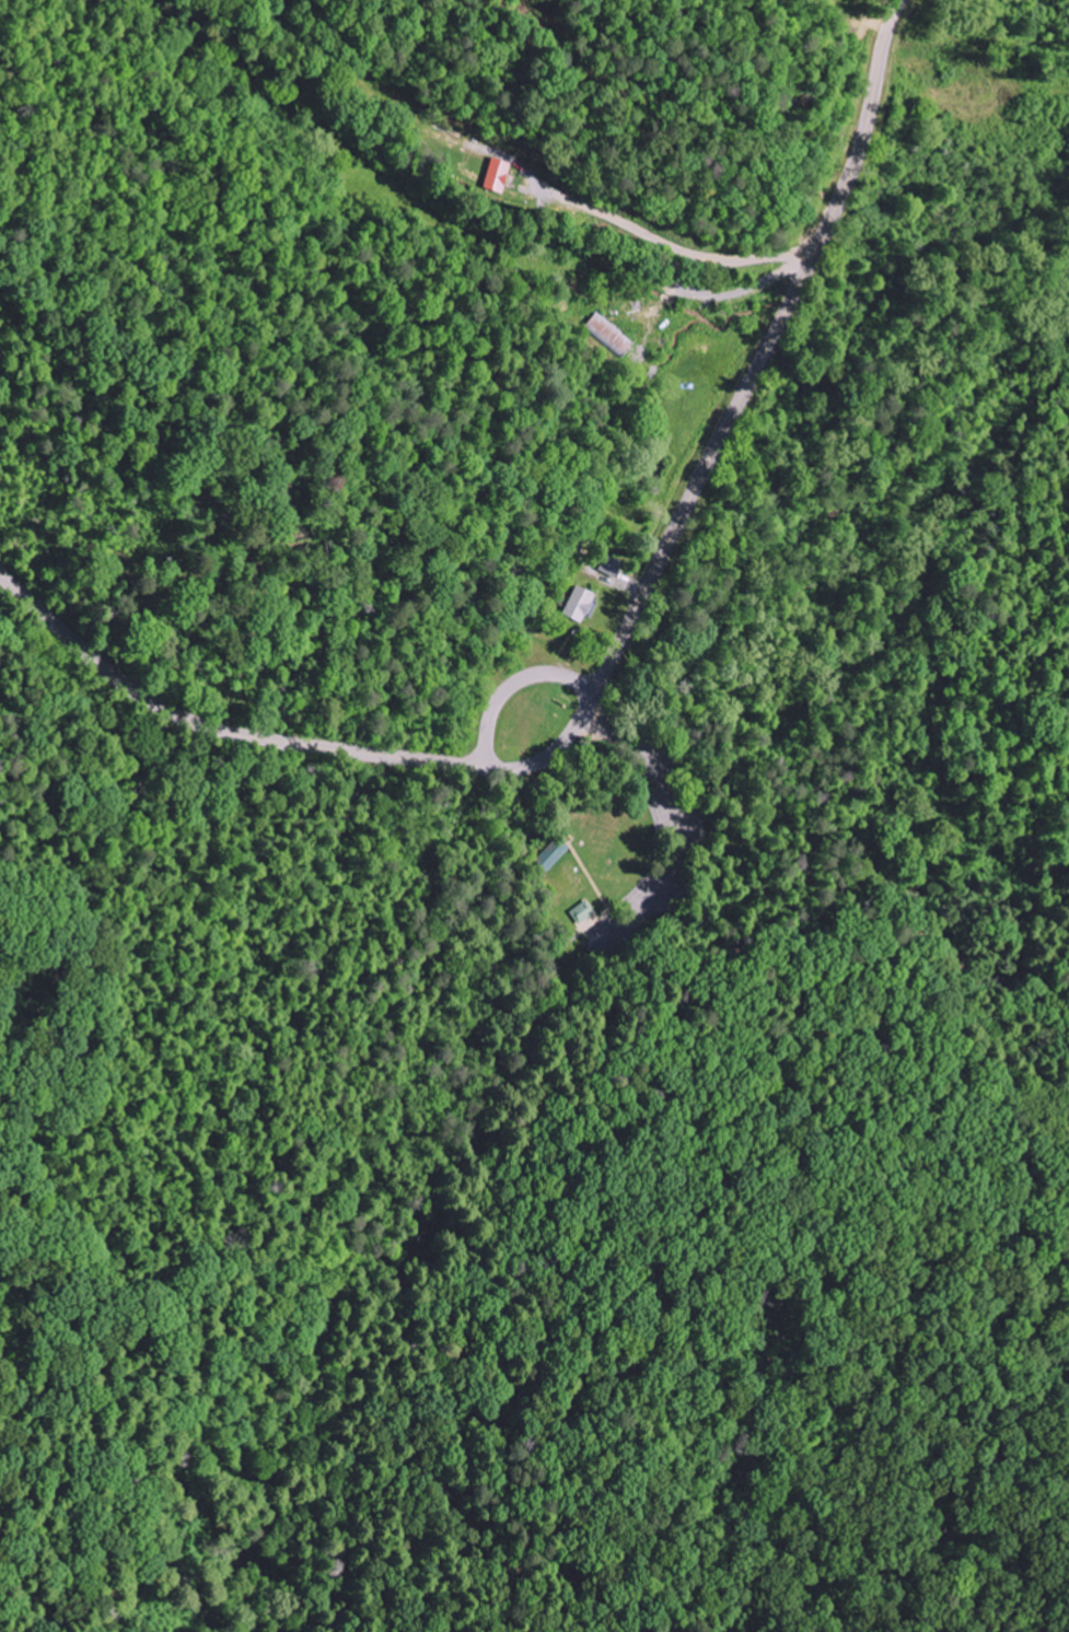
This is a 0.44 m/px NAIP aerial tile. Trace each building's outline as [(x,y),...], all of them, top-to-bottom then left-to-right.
[(482,188),(501,195),(512,164),(494,157),(482,188)] [(623,359),(636,342),(598,313),(585,330),(623,359)] [(599,571),(615,579),(623,563),(607,555),(599,571)] [(596,595),(577,586),(563,615),(582,624),(596,595)] [(570,848),(557,837),(535,862),(548,873),(570,848)] [(579,925),(595,912),(585,900),(569,913),(579,925)]
